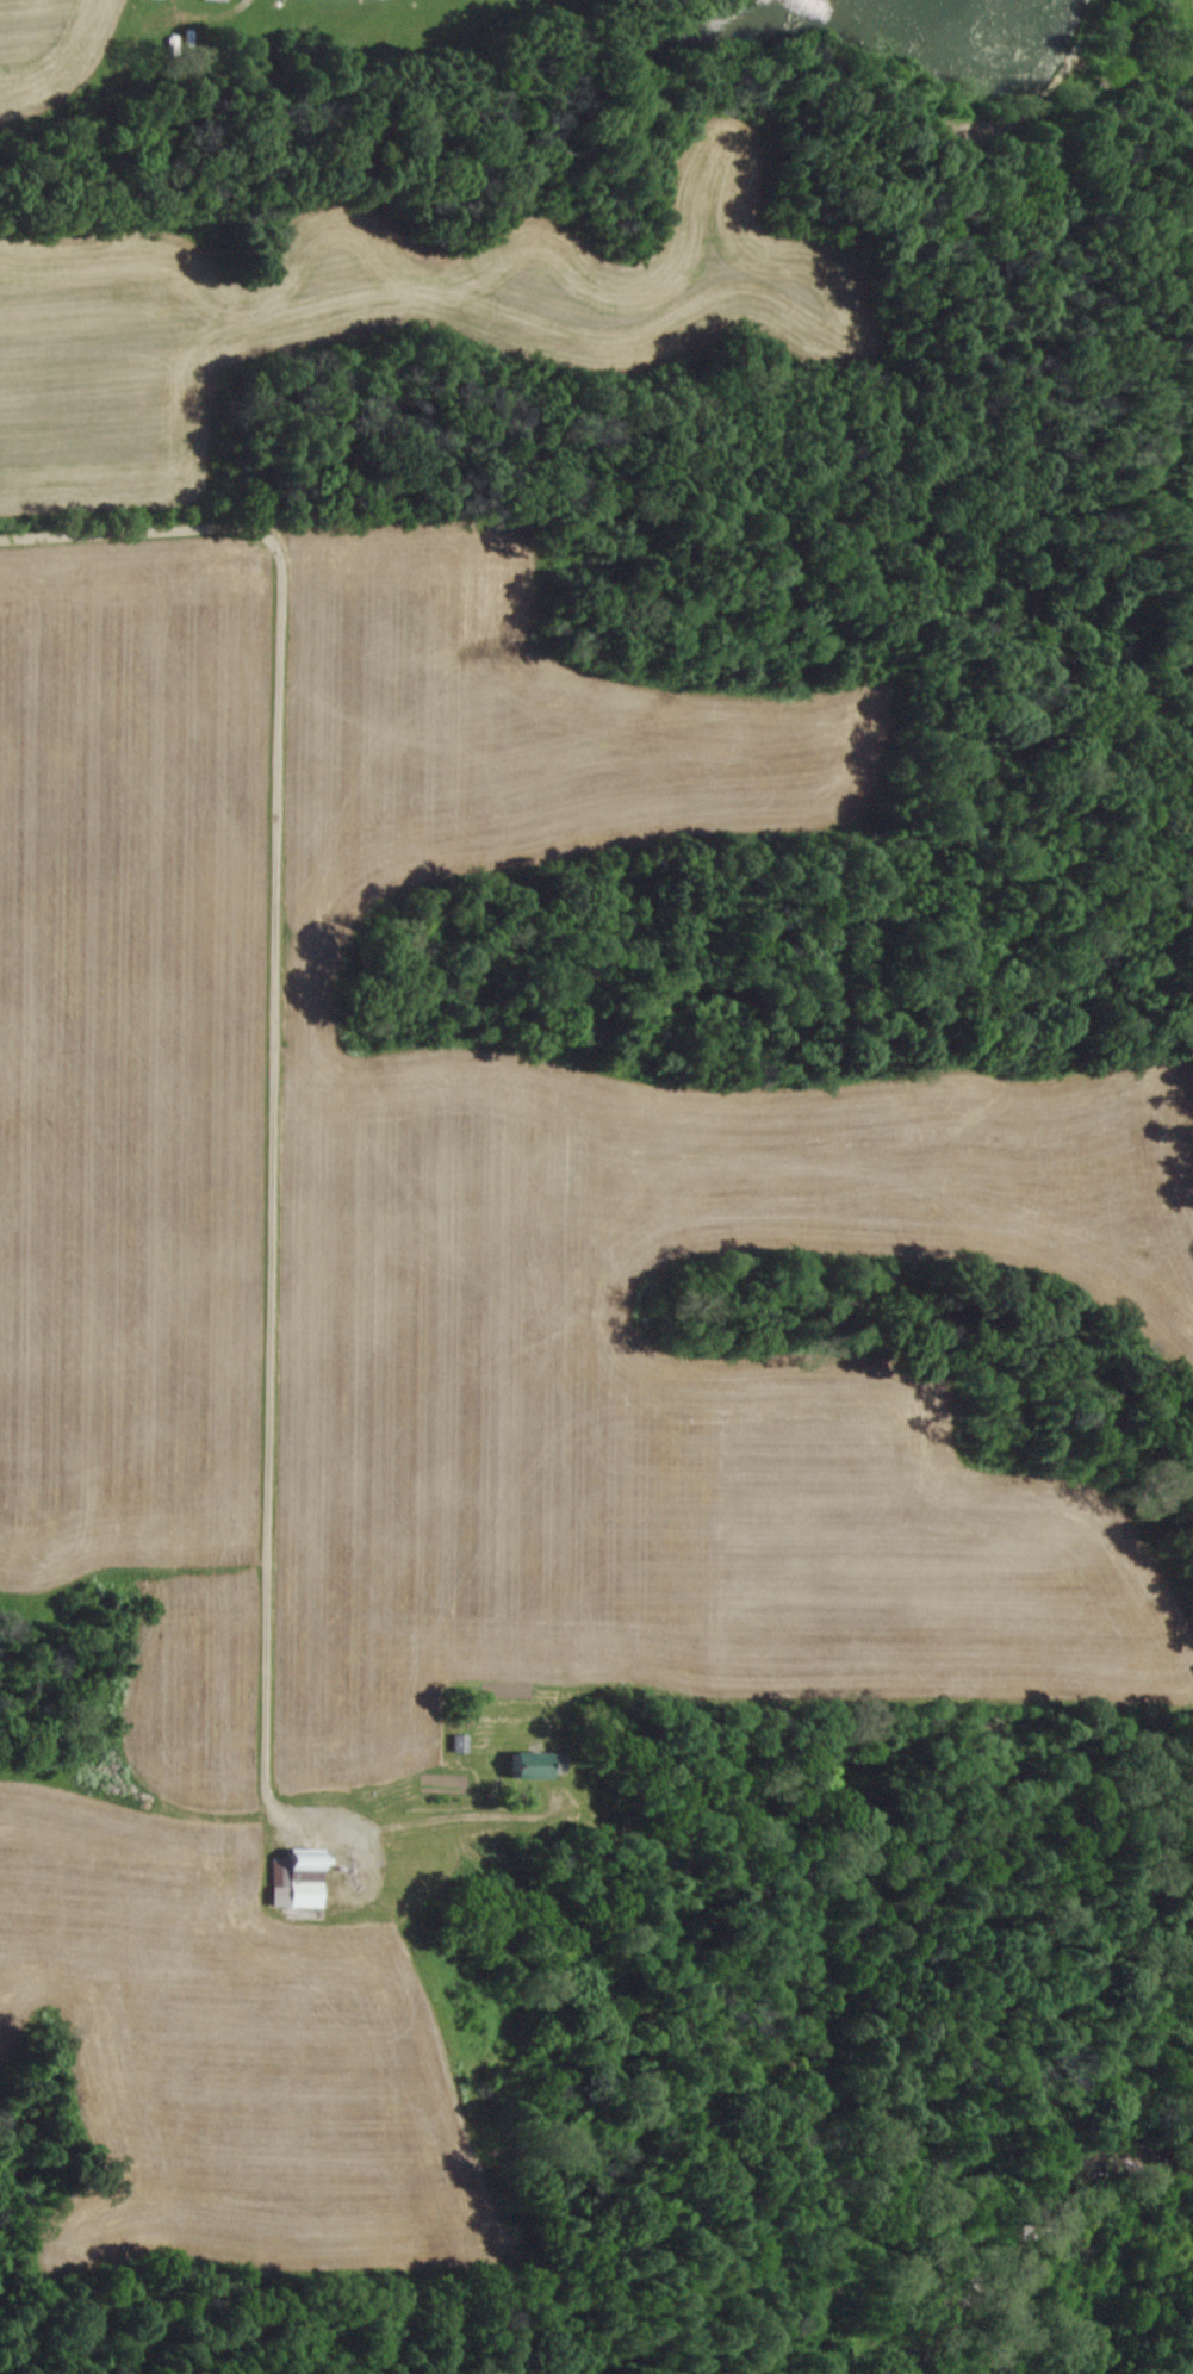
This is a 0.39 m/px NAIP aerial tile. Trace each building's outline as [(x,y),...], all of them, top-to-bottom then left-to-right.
[(551,1779),(551,1753),(514,1753),(513,1779),(551,1779)] [(273,1859),(273,1908),(326,1908),(326,1850),(290,1851),(290,1858),(273,1859)]
